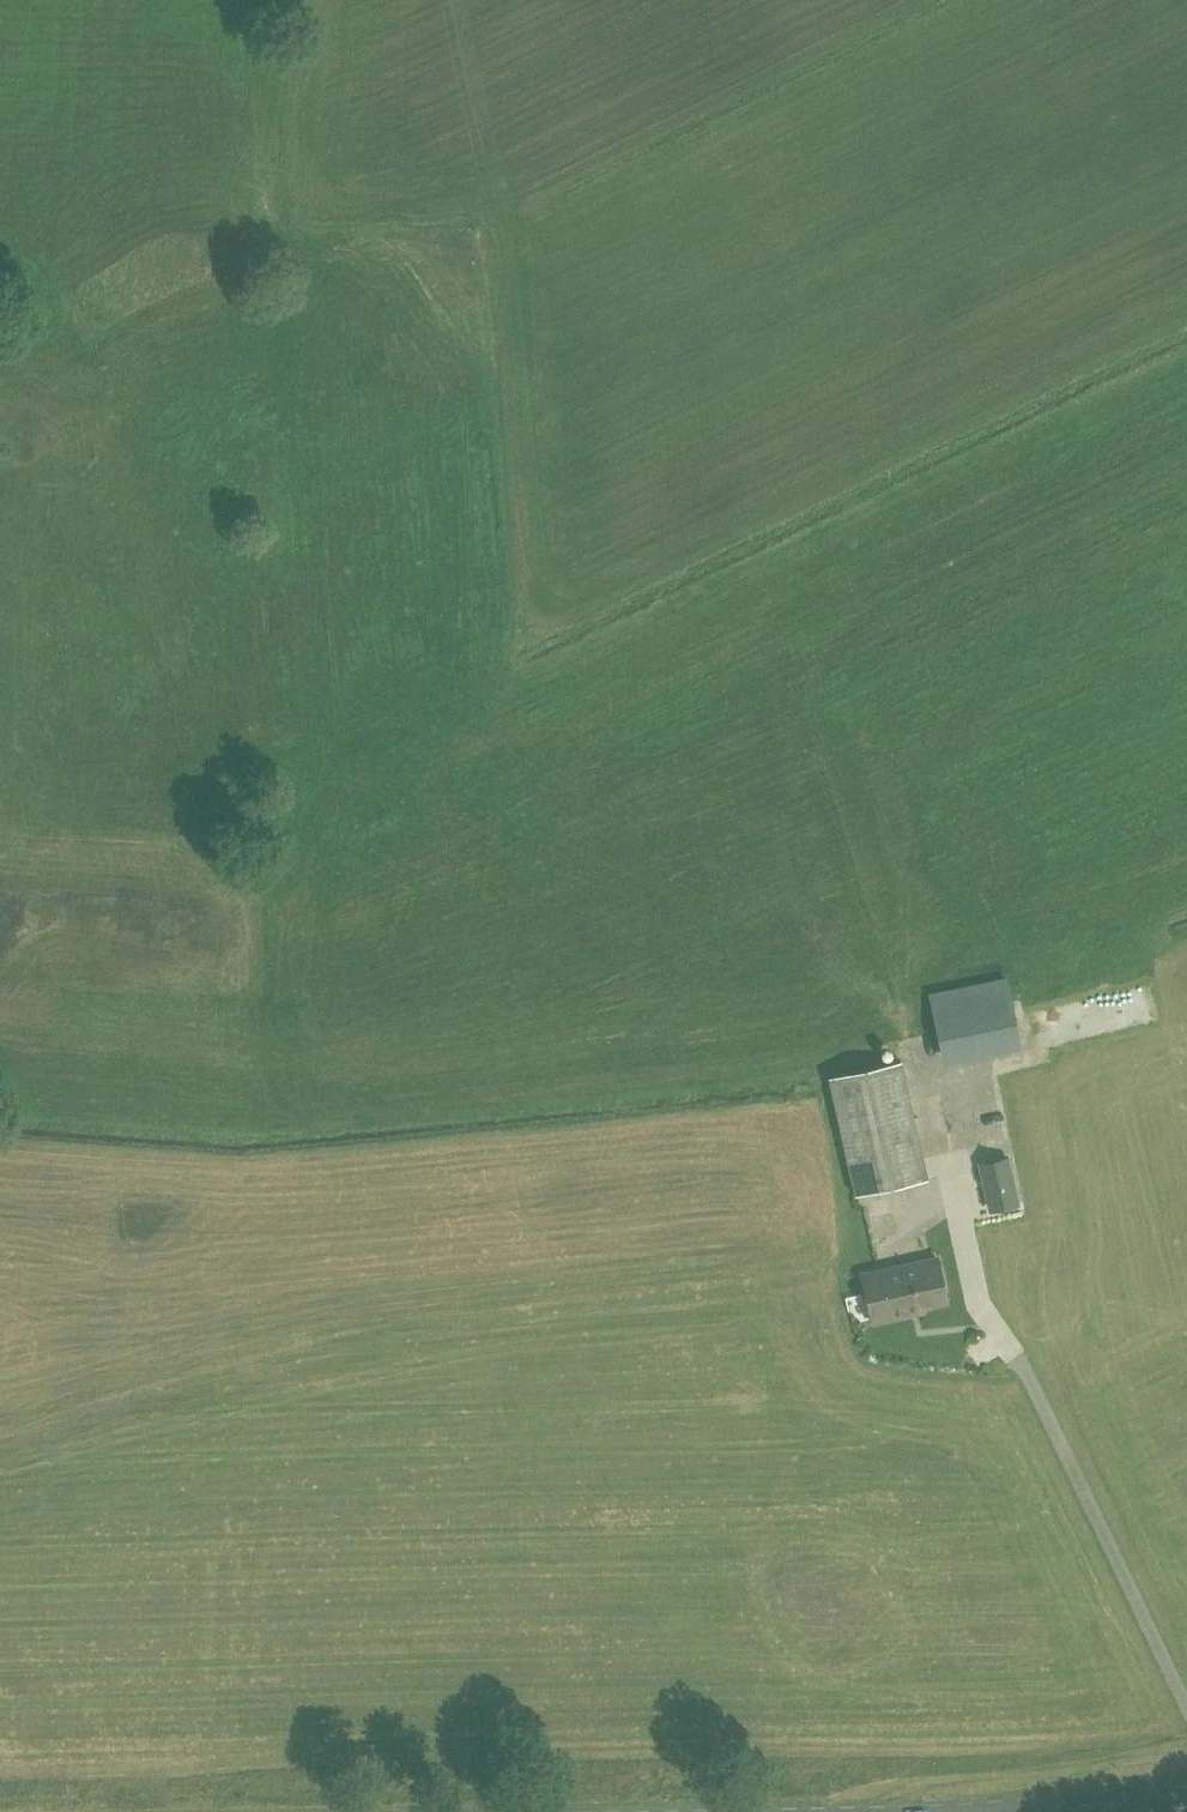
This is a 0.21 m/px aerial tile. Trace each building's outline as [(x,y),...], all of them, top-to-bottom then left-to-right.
[(928,991),(942,1062),(1021,1047),(1007,975),(928,991)] [(828,1074),(855,1193),(926,1176),(900,1058),(828,1074)] [(984,1174),(994,1221),(1018,1216),(1007,1169),(984,1174)] [(862,1272),(873,1322),(921,1311),(920,1305),(946,1299),(936,1255),(862,1272)]
